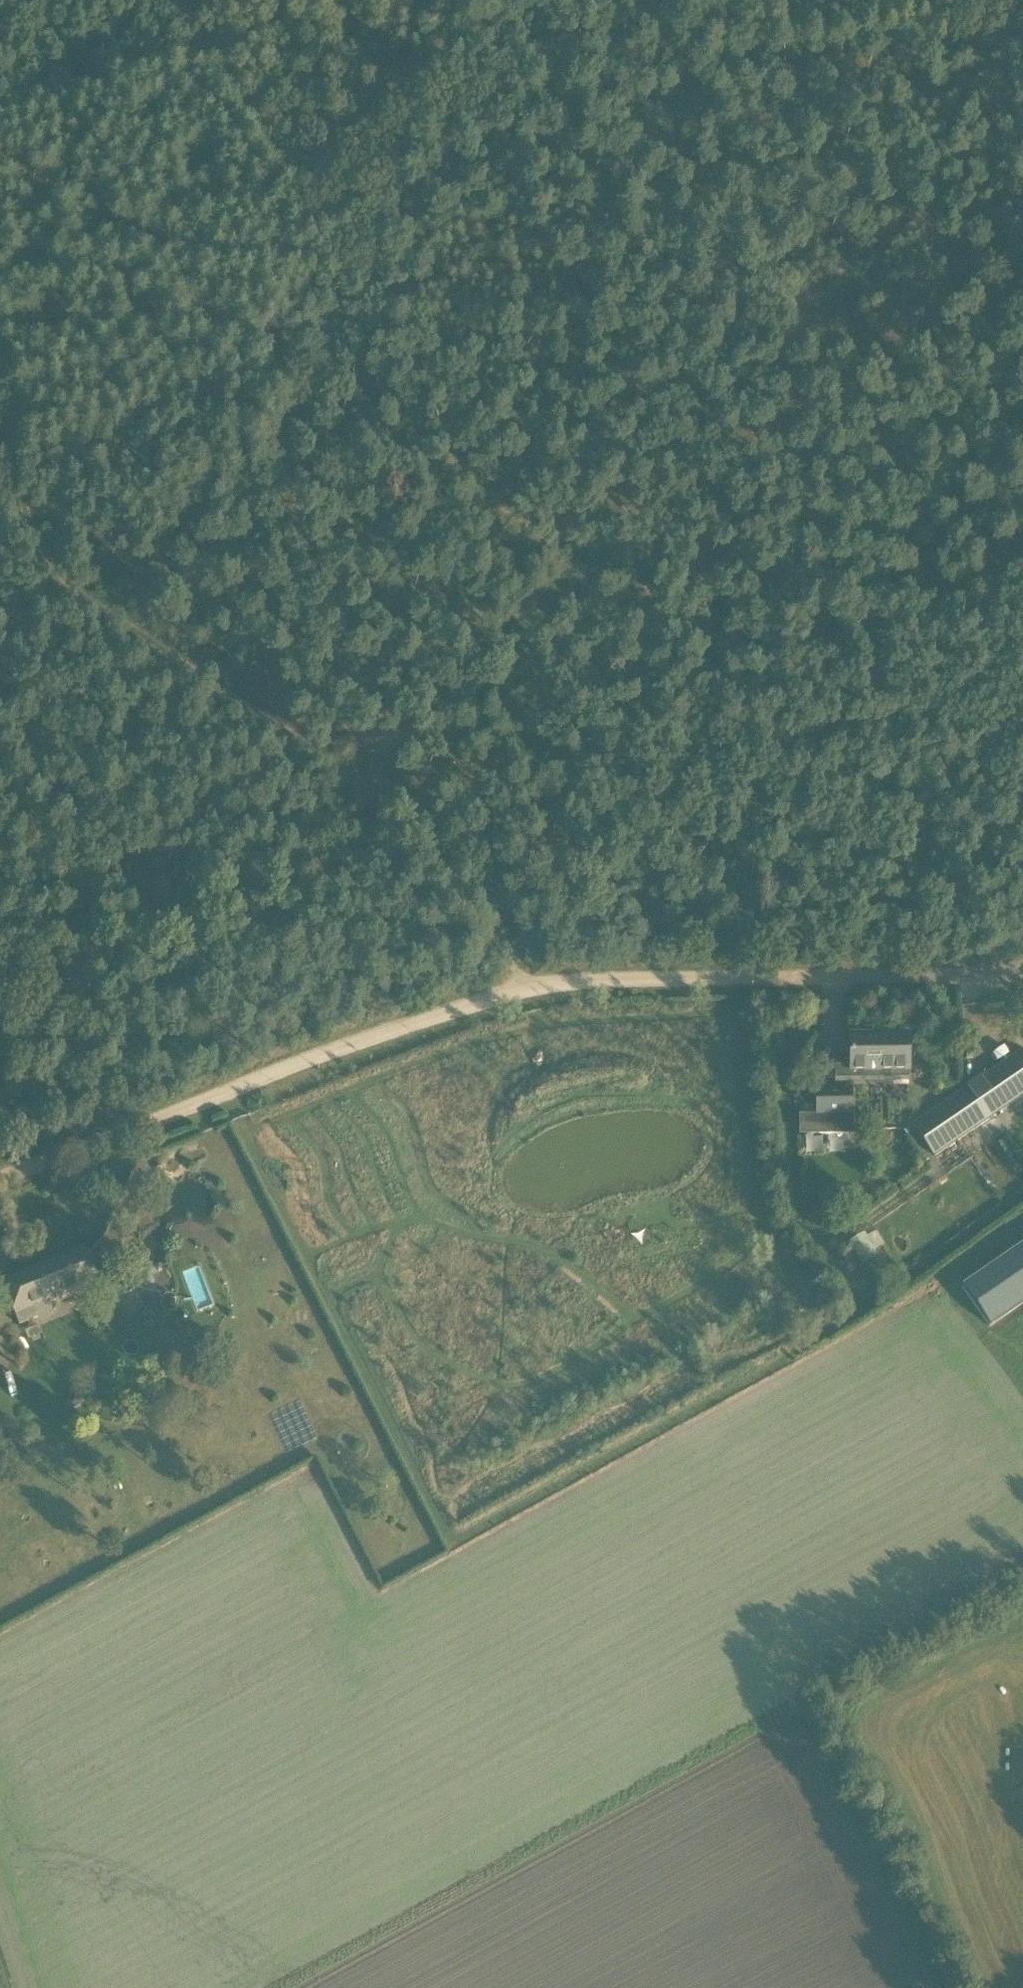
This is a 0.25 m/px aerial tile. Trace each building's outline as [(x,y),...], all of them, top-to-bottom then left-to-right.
[(850,1040),(850,1073),(908,1072),(908,1036),(875,1036),(875,1040),(850,1040)] [(912,1125),(934,1157),(1022,1096),(1022,1054),(1021,1051),(912,1125)] [(816,1091),(801,1091),(801,1103),(816,1103),(816,1114),(816,1116),(816,1119),(801,1119),(801,1132),(801,1135),(817,1135),(851,1134),(851,1131),(851,1118),(851,1109),(851,1089),(816,1089),(816,1091)] [(848,1244),(860,1264),(876,1255),(863,1234),(848,1244)] [(962,1287),(989,1327),(1022,1304),(1022,1245),(962,1287)] [(98,1285),(91,1268),(84,1249),(31,1271),(32,1273),(2,1285),(18,1325),(39,1317),(37,1310),(98,1285)] [(116,1262),(104,1266),(110,1281),(114,1280),(120,1296),(137,1289),(131,1273),(122,1277),(116,1262)] [(146,1277),(156,1295),(171,1286),(161,1268),(146,1277)]
